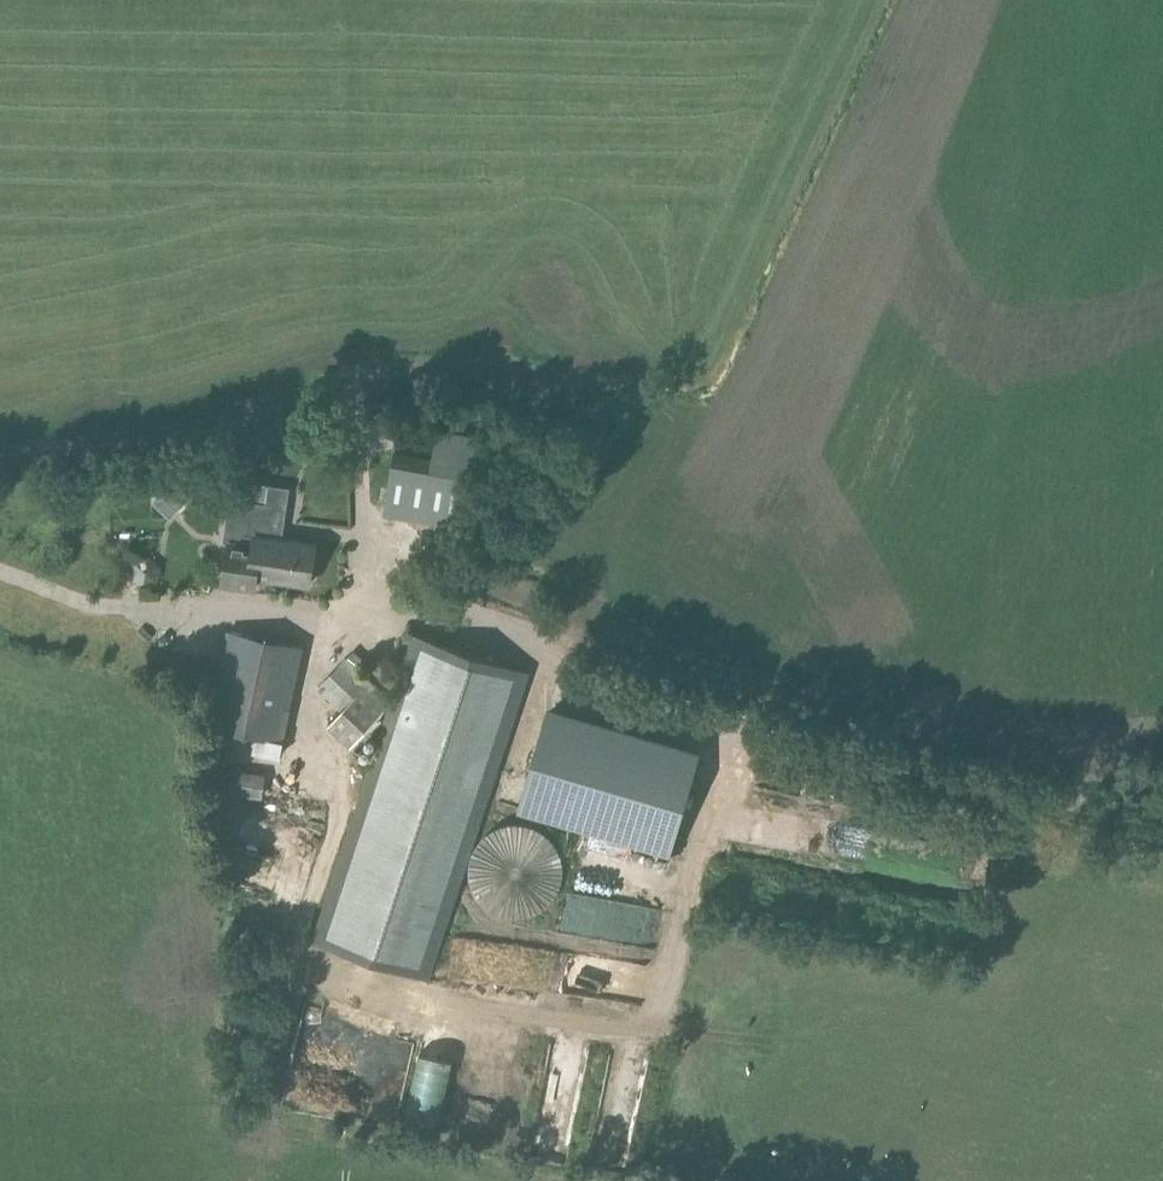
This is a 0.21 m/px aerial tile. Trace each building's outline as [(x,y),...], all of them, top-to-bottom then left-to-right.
[(388,520),(429,528),(437,487),(396,479),(388,520)] [(256,587),(257,575),(309,583),(315,544),(281,539),(288,489),(269,486),(266,505),(230,500),(225,537),(229,543),(224,582),(256,587)] [(158,580),(161,565),(148,553),(133,560),(130,576),(143,586),(158,580)] [(201,746),(225,752),(229,731),(283,742),(304,646),(226,629),(205,726),(206,726),(201,746)] [(355,744),(364,732),(387,706),(311,940),(429,979),(530,671),(411,632),(390,698),(346,657),(316,686),(341,709),(331,719),(355,744)] [(525,841),(681,867),(692,802),(681,800),(679,812),(663,809),(669,776),(600,764),(595,792),(535,782),(525,841)] [(203,789),(263,797),(265,773),(207,765),(203,789)] [(567,920),(592,922),(593,912),(568,909),(567,920)]
